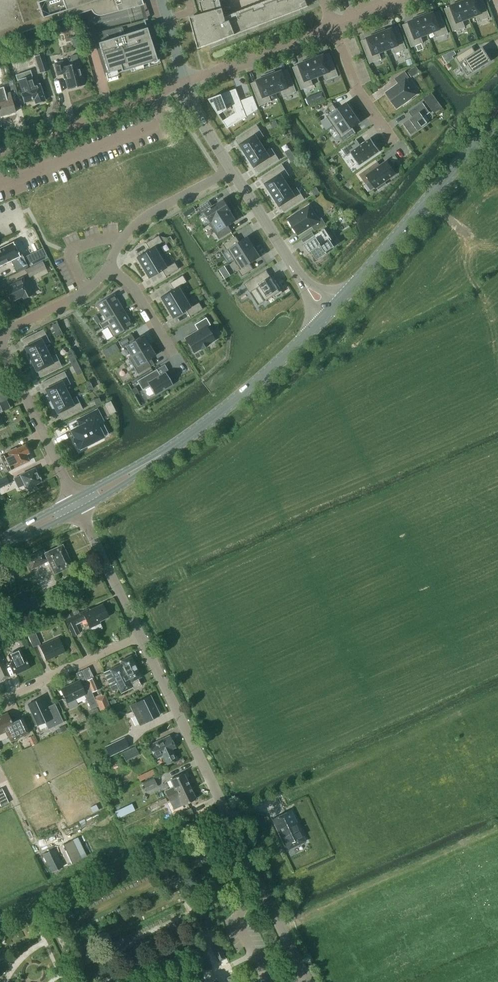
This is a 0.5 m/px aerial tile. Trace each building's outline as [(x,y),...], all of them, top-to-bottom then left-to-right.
[(31,29),(73,15),(78,14),(91,9),(93,13),(97,15),(102,15),(142,4),(142,3),(141,0),(0,0),(0,39),(31,29)] [(283,16),(301,9),(299,3),(306,1),(306,0),(282,0),(279,1),(278,0),(274,0),(259,6),(260,8),(255,10),(254,8),(235,15),(236,18),(221,23),(216,4),(218,3),(218,0),(202,0),(199,1),(203,13),(194,15),(203,47),(248,29),(246,24),(257,20),(259,25),(272,20),(270,14),(281,10),(283,16)] [(469,17),(462,0),(460,0),(456,2),(456,4),(451,6),(455,16),(448,18),(453,31),(465,26),(463,20),(469,17)] [(469,17),(476,15),(478,21),(490,17),(485,4),(479,6),(477,0),(462,0),(469,17)] [(427,13),(420,15),(427,33),(434,31),(437,37),(448,33),(444,20),(437,22),(433,12),(429,14),(427,13)] [(427,33),(420,15),(414,18),(414,20),(409,22),(413,32),(407,34),(411,47),(423,42),(421,36),(427,33)] [(104,40),(98,42),(107,72),(116,69),(117,73),(133,68),(133,67),(156,60),(153,48),(147,27),(146,27),(118,36),(104,40)] [(116,28),(101,31),(104,40),(118,36),(116,28)] [(385,29),(379,31),(386,49),(392,47),(395,53),(407,49),(402,36),(396,38),(392,28),(387,30),(385,29)] [(386,49),(379,31),(372,34),(372,36),(367,38),(371,48),(365,50),(370,64),(371,63),(370,63),(382,58),(379,52),(386,49)] [(472,45),(454,54),(464,74),(489,62),(484,50),(479,52),(478,49),(475,51),(472,45)] [(35,56),(40,72),(48,69),(43,53),(35,56)] [(68,88),(84,84),(82,76),(79,61),(78,61),(76,54),(70,55),(72,63),(64,65),(63,60),(54,63),(57,75),(62,73),(64,79),(65,78),(68,88)] [(311,57),(318,76),(324,73),(327,80),(338,75),(338,76),(339,76),(334,62),(327,65),(323,55),(319,56),(317,55),(311,57)] [(318,76),(311,57),(304,60),(304,62),(299,64),(303,74),(297,77),(302,89),(313,85),(311,78),(318,76)] [(406,70),(409,76),(419,70),(416,65),(406,70)] [(35,103),(45,100),(39,83),(34,85),(31,75),(32,75),(30,70),(15,74),(17,80),(18,79),(23,92),(21,93),(24,102),(34,98),(35,103)] [(275,71),(269,74),(276,92),(282,89),(285,96),(297,91),(292,78),(285,81),(282,71),(277,73),(275,71)] [(386,93),(397,107),(403,102),(404,103),(411,98),(410,97),(416,93),(406,80),(409,77),(405,71),(395,78),(399,84),(386,93)] [(269,94),(276,92),(269,74),(262,76),(262,78),(257,80),(261,90),(255,93),(260,106),(261,106),(260,105),(272,101),(269,94)] [(12,99),(19,97),(14,83),(3,87),(5,95),(0,97),(0,115),(15,111),(14,106),(12,99)] [(215,108),(218,113),(226,109),(224,104),(231,101),(236,112),(223,120),(228,128),(246,116),(236,88),(209,98),(215,108)] [(253,94),(247,97),(252,111),(258,107),(253,94)] [(327,116),(334,126),(354,112),(347,102),(337,109),(333,104),(328,107),(332,112),(327,116)] [(403,123),(411,135),(427,123),(423,117),(430,113),(422,102),(410,111),(413,116),(403,123)] [(334,126),(344,141),(356,132),(353,127),(360,122),(354,112),(334,126)] [(242,150),(246,156),(263,146),(259,140),(264,136),(257,125),(259,124),(258,123),(245,132),(250,138),(241,144),(243,148),(242,150)] [(357,139),(342,149),(347,156),(351,153),(360,165),(360,164),(379,150),(379,151),(380,150),(371,137),(361,145),(357,139)] [(263,146),(246,156),(250,162),(252,162),(255,166),(264,160),(268,167),(281,158),(279,159),(272,148),(266,151),(263,146)] [(290,148),(285,152),(288,157),(293,153),(290,148)] [(293,153),(288,157),(291,162),(296,158),(293,153)] [(386,184),(384,181),(396,173),(387,161),(377,168),(374,164),(359,174),(366,183),(370,180),(375,188),(377,187),(378,189),(386,184)] [(267,189),(271,195),(288,185),(284,179),(290,175),(282,164),(284,163),(284,162),(271,171),(275,177),(266,183),(269,188),(267,189)] [(288,185),(271,195),(275,201),(278,201),(280,205),(289,199),(293,206),(306,198),(306,197),(304,198),(297,187),(292,191),(288,185)] [(316,187),(311,190),(315,195),(320,192),(316,187)] [(209,222),(209,223),(230,210),(231,210),(224,199),(213,206),(209,200),(198,208),(202,214),(204,212),(210,222),(209,222)] [(289,220),(298,235),(312,226),(315,232),(326,224),(322,218),(318,221),(309,207),(304,211),(303,210),(296,214),(297,215),(289,220)] [(237,220),(230,210),(209,223),(219,239),(232,231),(229,225),(237,220)] [(317,236),(303,245),(308,252),(309,251),(316,260),(326,254),(325,252),(333,247),(329,241),(331,240),(324,229),(316,234),(317,236)] [(149,249),(136,257),(142,267),(163,255),(157,245),(162,241),(158,235),(145,243),(149,249)] [(228,248),(234,259),(252,248),(245,237),(237,242),(233,237),(221,245),(225,250),(228,248)] [(19,248),(16,242),(8,246),(7,245),(0,249),(0,265),(11,260),(11,259),(8,253),(19,248)] [(252,248),(234,259),(241,269),(238,271),(242,277),(254,269),(250,263),(259,258),(252,248)] [(163,255),(142,267),(148,278),(162,270),(166,276),(178,269),(174,262),(169,265),(163,255)] [(30,258),(18,263),(21,269),(33,264),(30,258)] [(42,261),(26,269),(29,276),(46,268),(42,261)] [(275,295),(276,296),(283,292),(275,280),(274,281),(266,269),(244,283),(252,295),(258,291),(265,301),(275,295)] [(173,289),(160,297),(166,307),(187,295),(181,285),(186,282),(182,275),(169,283),(173,289)] [(12,300),(22,296),(24,298),(31,295),(23,277),(13,282),(13,283),(5,287),(12,300)] [(114,293),(96,304),(105,319),(105,320),(123,309),(114,293)] [(187,295),(166,307),(172,318),(186,310),(190,316),(202,309),(198,302),(193,305),(187,295)] [(105,320),(99,323),(103,330),(107,327),(113,337),(133,325),(123,309),(105,320)] [(209,324),(206,318),(195,324),(198,330),(185,338),(194,352),(200,348),(208,344),(209,343),(214,340),(206,326),(209,324)] [(45,328),(31,335),(35,342),(25,347),(27,351),(26,353),(29,359),(46,350),(43,344),(49,341),(43,329),(45,328)] [(125,346),(131,355),(149,345),(143,334),(135,339),(131,334),(118,341),(122,348),(125,346)] [(155,355),(149,345),(128,357),(138,373),(151,366),(147,360),(155,355)] [(46,350),(29,359),(32,366),(34,365),(36,370),(46,365),(50,372),(64,365),(63,365),(61,366),(56,354),(49,357),(46,350)] [(77,361),(71,364),(74,370),(79,367),(77,361)] [(156,369),(136,381),(142,390),(149,386),(155,395),(173,384),(165,371),(160,374),(156,369)] [(55,384),(46,389),(48,393),(46,395),(50,401),(67,393),(64,386),(70,383),(64,371),(66,370),(52,377),(55,384)] [(9,406),(0,387),(0,411),(9,406)] [(67,393),(50,401),(53,408),(55,408),(57,412),(67,407),(70,414),(84,408),(84,407),(82,408),(76,396),(70,399),(67,393)] [(69,440),(73,449),(75,448),(75,449),(83,445),(84,447),(92,443),(91,441),(99,438),(93,426),(99,423),(93,411),(77,418),(80,424),(67,431),(71,439),(69,440)] [(13,467),(29,460),(26,453),(29,452),(25,444),(16,448),(16,447),(6,451),(6,453),(1,456),(8,469),(13,467)] [(40,478),(39,475),(38,475),(34,467),(20,474),(14,478),(18,487),(25,484),(27,487),(29,492),(37,488),(35,484),(41,481),(40,479),(40,478)] [(10,483),(6,475),(0,478),(0,487),(10,483)] [(62,544),(53,548),(45,552),(43,549),(26,557),(31,568),(48,560),(54,573),(72,565),(62,544)] [(99,620),(108,616),(102,603),(89,609),(89,608),(65,619),(73,635),(79,632),(76,624),(86,620),(90,627),(100,622),(99,620)] [(28,635),(33,646),(40,643),(35,631),(28,635)] [(46,660),(65,650),(59,637),(39,646),(46,660)] [(18,641),(22,649),(29,646),(25,638),(18,641)] [(8,654),(11,662),(16,673),(29,666),(21,648),(8,654)] [(0,653),(0,680),(10,676),(0,653)] [(110,669),(115,679),(117,683),(110,686),(112,690),(119,687),(121,692),(132,686),(133,688),(140,685),(137,678),(140,676),(130,655),(119,661),(121,664),(110,669)] [(87,681),(92,691),(98,688),(99,688),(94,677),(87,680),(87,681)] [(67,703),(70,709),(78,705),(75,699),(84,694),(91,708),(98,705),(95,698),(92,691),(87,681),(81,684),(79,680),(60,688),(67,703)] [(101,695),(95,698),(98,705),(101,713),(111,708),(108,701),(103,699),(101,695)] [(145,721),(159,714),(150,695),(136,702),(130,705),(139,724),(145,721)] [(49,724),(51,727),(64,721),(56,706),(49,709),(43,697),(28,704),(37,725),(45,721),(47,725),(49,724)] [(100,711),(97,707),(89,711),(91,716),(100,711)] [(8,712),(0,715),(0,733),(6,730),(11,740),(29,732),(22,717),(12,722),(8,712)] [(64,725),(56,728),(58,733),(66,729),(64,725)] [(33,735),(28,737),(32,745),(37,743),(33,735)] [(167,763),(176,759),(171,749),(175,747),(169,735),(149,745),(156,759),(163,755),(167,763)] [(114,741),(105,745),(110,755),(118,750),(114,741)] [(126,760),(139,754),(135,746),(123,752),(126,760)] [(140,780),(154,773),(152,768),(137,775),(140,780)] [(167,796),(189,785),(183,772),(170,779),(174,786),(165,791),(167,796)] [(143,783),(147,791),(158,786),(154,778),(143,783)] [(196,799),(189,785),(167,796),(170,802),(179,797),(183,805),(196,799)] [(166,797),(159,800),(160,801),(151,805),(153,810),(161,807),(160,805),(167,802),(166,797)] [(190,807),(180,812),(182,818),(193,813),(190,807)] [(287,849),(305,840),(291,809),(272,818),(287,849)] [(59,846),(68,864),(81,858),(72,840),(59,846)] [(43,854),(51,871),(63,866),(54,848),(43,854)] [(218,962),(226,958),(219,944),(212,948),(218,962)] [(228,981),(238,981),(234,974),(226,977),(228,981)]
